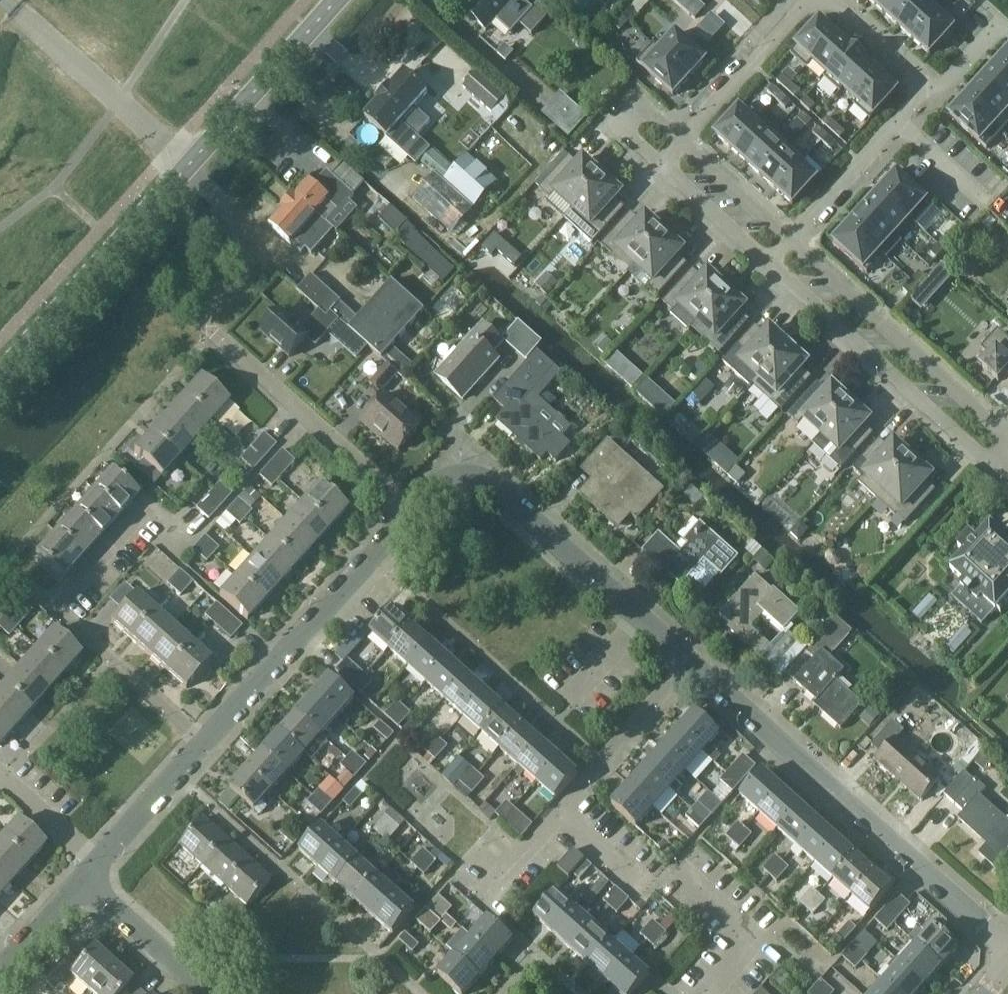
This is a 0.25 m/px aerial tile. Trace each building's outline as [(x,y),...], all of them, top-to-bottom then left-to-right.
[(514,0),(473,0),(464,10),(486,31),(514,0)] [(705,8),(697,0),(687,11),(696,19),(705,8)] [(883,13),(895,0),(869,0),(883,13)] [(921,0),(895,0),(883,13),(898,27),(922,1),(921,0)] [(937,15),(922,1),(898,27),(914,41),(937,15)] [(531,35),(550,14),(538,2),(519,24),(531,35)] [(630,9),(622,18),(628,23),(636,14),(630,9)] [(953,29),(937,15),(914,41),(929,55),(953,29)] [(622,18),(614,26),(620,31),(628,23),(622,18)] [(812,61),(836,35),(820,21),(796,47),(812,61)] [(705,61),(675,34),(659,51),(689,79),(705,61)] [(851,49),(836,35),(812,61),(827,75),(851,49)] [(866,63),(851,49),(827,75),(842,89),(866,63)] [(689,79),(659,51),(643,69),(673,96),(689,79)] [(996,64),(1007,75),(1007,52),(996,64)] [(881,76),(866,63),(842,89),(857,102),(881,76)] [(981,81),(1007,106),(1007,75),(996,64),(981,81)] [(492,113),(507,95),(479,71),(463,88),(492,113)] [(404,74),(391,88),(429,122),(430,122),(414,107),(426,93),(404,74)] [(791,84),(782,76),(777,82),(786,90),(791,84)] [(896,91),(881,76),(857,102),(873,117),(896,91)] [(965,98),(995,125),(1007,111),(1007,106),(981,81),(965,98)] [(800,92),(791,84),(786,90),(795,98),(800,92)] [(429,122),(391,88),(389,87),(376,102),(377,103),(400,123),(401,122),(417,137),(429,122)] [(781,95),(772,87),(767,92),(776,100),(781,95)] [(561,91),(543,112),(571,136),(589,115),(561,91)] [(790,103),(781,95),(776,100),(785,108),(790,103)] [(815,106),(806,98),(801,104),(809,112),(815,106)] [(995,125),(965,98),(950,115),(980,143),(995,125)] [(400,123),(377,103),(364,118),(386,138),(388,137),(396,144),(402,137),(394,130),(400,123)] [(731,150),(755,124),(739,110),(716,135),(731,150)] [(811,122),(802,114),(797,120),(806,128),(811,122)] [(836,126),(827,118),(822,123),(831,131),(836,126)] [(770,138),(755,124),(731,150),(746,163),(770,138)] [(845,133),(836,126),(831,131),(840,139),(845,133)] [(826,136),(818,128),(813,134),(821,142),(826,136)] [(835,144),(826,136),(821,142),(830,150),(835,144)] [(785,151),(770,138),(746,163),(761,177),(785,151)] [(800,165),(785,151),(761,177),(776,191),(800,165)] [(467,154),(443,180),(434,173),(412,198),(451,233),(497,182),(467,154)] [(578,165),(569,156),(539,189),(549,198),(554,192),(573,209),(603,176),(592,166),(588,170),(581,163),(585,160),(583,159),(578,165)] [(816,179),(800,165),(776,191),(792,205),(816,179)] [(896,174),(880,191),(910,218),(926,201),(896,174)] [(613,185),(603,176),(573,209),(565,218),(592,243),(607,227),(625,207),(615,199),(621,193),(620,192),(617,195),(609,189),(613,185)] [(309,180),(295,195),(326,223),(336,212),(339,214),(354,197),(332,177),(320,191),(309,180)] [(880,191),(865,208),(895,235),(910,218),(880,191)] [(326,223),(295,195),(294,194),(280,210),(281,211),(320,245),(321,245),(320,244),(326,237),(319,230),(325,223),(326,223)] [(535,202),(527,195),(520,203),(528,210),(535,202)] [(391,217),(395,212),(379,196),(374,202),(391,217)] [(391,217),(374,202),(367,208),(384,224),(391,217)] [(865,208),(849,225),(879,252),(895,235),(865,208)] [(320,245),(281,211),(268,226),(298,253),(305,245),(314,252),(320,245)] [(640,221),(631,213),(601,246),(611,255),(615,250),(634,267),(635,266),(665,233),(654,223),(651,226),(643,220),(647,216),(646,215),(640,221)] [(879,252),(849,225),(833,243),(863,270),(879,252)] [(512,262),(522,251),(498,229),(488,240),(512,262)] [(675,242),(665,233),(635,266),(652,281),(647,287),(657,297),(687,264),(678,255),(683,249),(682,249),(679,252),(672,246),(675,242)] [(946,236),(939,244),(944,250),(952,241),(946,236)] [(939,244),(931,253),(936,258),(944,250),(939,244)] [(702,278),(693,269),(663,302),(673,312),(679,306),(697,322),(727,289),(716,279),(713,283),(706,277),(709,273),(708,272),(702,278)] [(941,269),(934,277),(945,286),(952,278),(941,269)] [(920,274),(912,282),(918,287),(926,279),(920,274)] [(297,291),(320,312),(335,325),(339,321),(381,358),(424,311),(391,281),(359,318),(311,275),(297,291)] [(912,282),(904,291),(910,296),(918,287),(912,282)] [(451,317),(467,295),(454,285),(438,308),(451,317)] [(737,299),(727,289),(697,322),(692,328),(719,353),(731,340),(749,320),(740,312),(745,306),(744,305),(741,309),(734,302),(737,299)] [(280,311),(261,332),(289,357),(307,337),(317,345),(335,325),(320,312),(303,331),(280,311)] [(541,344),(519,323),(505,339),(527,360),(541,344)] [(754,385),(786,349),(789,346),(778,336),(775,340),(768,333),(771,330),(770,329),(765,335),(755,326),(737,346),(723,361),(751,387),(754,385)] [(492,356),(502,344),(482,327),(459,353),(455,350),(443,363),(449,368),(440,379),(436,376),(436,377),(463,401),(498,362),(492,356)] [(1005,339),(999,333),(981,352),(990,360),(983,368),(998,382),(1005,374),(1007,377),(1007,335),(1005,339)] [(799,355),(789,346),(786,349),(754,385),(771,400),(781,410),(811,377),(802,368),(807,363),(806,362),(803,365),(796,359),(799,355)] [(634,386),(645,374),(618,350),(607,362),(634,386)] [(380,395),(398,374),(388,365),(369,385),(380,395)] [(638,389),(665,414),(678,401),(651,376),(638,389)] [(686,398),(694,407),(705,397),(710,403),(723,392),(708,377),(686,398)] [(229,402),(201,378),(184,397),(211,421),(229,402)] [(540,461),(561,437),(517,398),(524,389),(515,380),(496,401),(506,410),(496,421),(540,461)] [(827,391),(817,383),(787,415),(798,425),(803,419),(821,435),(851,402),(840,393),(837,396),(830,390),(833,386),(832,385),(827,391)] [(399,452),(421,427),(385,395),(360,422),(374,434),(376,431),(399,452)] [(211,421),(184,397),(168,416),(195,440),(211,421)] [(861,412),(851,402),(821,435),(813,444),(841,469),(856,453),(874,434),(864,425),(869,419),(868,418),(865,422),(858,415),(861,412)] [(195,440),(168,416),(151,434),(178,458),(195,440)] [(711,430),(699,443),(729,472),(741,459),(711,430)] [(276,444),(263,432),(246,452),(258,464),(276,444)] [(178,458),(151,434),(134,453),(161,478),(178,458)] [(877,499),(913,459),(902,449),(899,453),(892,446),(895,443),(894,442),(889,448),(879,439),(861,459),(848,473),(858,482),(877,499)] [(636,522),(664,491),(608,440),(586,465),(596,474),(578,494),(591,506),(591,505),(615,527),(627,513),(636,522)] [(295,460),(291,457),(282,449),(264,469),(277,480),(295,460)] [(258,464),(246,452),(240,458),(253,470),(258,464)] [(913,459),(877,499),(895,516),(896,514),(906,523),(936,490),(926,482),(932,476),(931,475),(927,478),(920,472),(923,468),(913,459)] [(225,481),(231,474),(222,466),(216,473),(225,481)] [(277,480),(264,469),(258,475),(271,487),(277,480)] [(135,490),(115,472),(96,494),(116,512),(135,490)] [(225,500),(232,493),(219,481),(212,489),(225,500)] [(320,484),(302,503),(330,528),(347,509),(320,484)] [(225,500),(212,489),(196,508),(208,519),(225,500)] [(116,512),(96,494),(77,515),(97,533),(116,512)] [(252,510),(238,497),(231,505),(245,518),(252,510)] [(330,528),(302,503),(286,522),(314,547),(330,528)] [(245,518),(231,505),(225,512),(239,524),(245,518)] [(97,533),(77,515),(58,536),(78,554),(97,533)] [(314,547),(286,522),(269,540),(297,565),(314,547)] [(738,558),(704,528),(699,523),(683,541),(688,545),(680,554),(658,534),(642,553),(680,588),(704,562),(722,577),(738,558)] [(961,587),(952,598),(982,625),(995,611),(1007,597),(1007,536),(1005,539),(991,525),(977,540),(971,534),(962,544),(968,550),(950,570),(965,583),(961,587)] [(198,542),(212,555),(219,547),(205,534),(198,542)] [(78,554),(58,536),(39,557),(59,575),(78,554)] [(297,565),(269,540),(253,559),(281,584),(297,565)] [(198,542),(192,549),(206,562),(212,555),(198,542)] [(281,584),(253,559),(236,577),(264,602),(281,584)] [(174,590),(187,576),(179,569),(166,583),(174,590)] [(180,596),(193,581),(187,576),(174,590),(180,596)] [(730,633),(757,657),(773,671),(799,642),(786,631),(801,614),(773,590),(771,592),(754,576),(718,617),(733,630),(730,633)] [(247,621),(264,602),(236,577),(219,596),(247,621)] [(111,623),(130,640),(156,611),(137,594),(111,623)] [(929,596),(913,614),(921,621),(937,603),(929,596)] [(15,629),(32,610),(19,598),(2,617),(15,629)] [(212,622),(224,609),(216,602),(204,615),(212,622)] [(230,639),(242,625),(224,609),(212,622),(230,639)] [(391,610),(369,634),(388,651),(410,627),(391,610)] [(156,611),(130,640),(148,656),(174,628),(156,611)] [(2,617),(0,619),(0,628),(9,636),(15,629),(2,617)] [(836,619),(805,653),(814,661),(822,652),(829,659),(852,633),(836,619)] [(428,643),(410,627),(388,651),(407,667),(428,643)] [(964,627),(947,645),(955,652),(971,634),(964,627)] [(174,628),(148,656),(167,673),(192,644),(174,628)] [(54,629),(36,648),(65,674),(82,655),(54,629)] [(352,653),(362,642),(353,642),(345,647),(352,653)] [(447,660),(428,643),(407,667),(425,684),(447,660)] [(192,644),(167,673),(186,690),(211,661),(192,644)] [(36,648),(20,667),(48,692),(65,674),(36,648)] [(839,731),(862,705),(835,681),(843,671),(829,659),(822,652),(814,661),(794,683),(823,710),(820,714),(839,731)] [(355,688),(367,675),(347,658),(335,671),(355,688)] [(465,677),(447,660),(425,684),(444,701),(465,677)] [(20,667),(3,685),(31,711),(48,692),(20,667)] [(355,688),(361,694),(373,681),(367,675),(355,688)] [(484,693),(465,677),(444,701),(462,717),(484,693)] [(354,699),(330,678),(313,697),(337,718),(354,699)] [(0,689),(0,716),(14,729),(31,711),(3,685),(0,689)] [(502,710),(484,693),(462,717),(481,734),(502,710)] [(337,718),(313,697),(296,716),(320,737),(337,718)] [(392,721),(405,707),(397,700),(384,715),(392,721)] [(392,721),(399,727),(411,713),(405,707),(392,721)] [(521,726),(502,710),(481,734),(499,750),(521,726)] [(679,731),(703,753),(716,764),(723,757),(710,745),(720,734),(696,712),(679,731)] [(14,729),(0,716),(0,745),(14,729)] [(320,737),(296,716),(280,734),(304,755),(305,755),(311,761),(327,743),(320,737)] [(373,728),(388,741),(394,733),(380,721),(373,728)] [(918,802),(939,780),(895,740),(902,732),(892,722),(869,747),(880,757),(874,763),(918,802)] [(539,743),(521,726),(499,750),(518,767),(539,743)] [(703,753),(679,731),(662,750),(686,771),(691,776),(698,768),(693,763),(703,753)] [(429,754),(442,740),(434,733),(421,748),(429,754)] [(304,755),(280,734),(263,752),(287,774),(304,755)] [(435,760),(448,746),(442,740),(429,754),(435,760)] [(536,783),(558,759),(539,743),(518,767),(513,772),(521,779),(525,774),(536,783)] [(686,771),(662,750),(646,768),(670,790),(675,794),(681,787),(676,782),(686,771)] [(345,759),(360,772),(367,764),(353,751),(345,759)] [(287,774),(263,752),(247,771),(271,792),(287,774)] [(756,766),(748,758),(743,754),(726,773),(739,785),(756,766)] [(340,765),(354,778),(360,772),(345,759),(340,765)] [(577,777),(558,759),(536,783),(555,801),(577,777)] [(466,787),(479,773),(471,766),(458,781),(466,787)] [(670,790),(646,768),(629,787),(653,808),(670,790)] [(271,792),(247,771),(230,790),(254,811),(255,810),(261,815),(268,807),(262,802),(271,792)] [(781,788),(762,771),(740,795),(759,812),(781,788)] [(967,772),(949,791),(955,797),(973,778),(967,772)] [(472,793),(485,779),(479,773),(466,787),(472,793)] [(739,785),(726,773),(720,780),(733,792),(739,785)] [(363,778),(343,802),(350,809),(371,786),(363,778)] [(981,851),(979,854),(994,867),(1000,860),(1001,860),(1007,853),(1007,825),(978,798),(985,790),(974,781),(953,805),(963,814),(957,821),(986,846),(981,851)] [(653,808),(629,787),(612,806),(636,827),(653,808)] [(312,796),(327,809),(334,801),(320,788),(312,796)] [(800,804),(781,788),(759,812),(778,829),(800,804)] [(712,795),(708,801),(717,809),(721,803),(712,795)] [(307,802),(321,815),(327,809),(312,796),(307,802)] [(503,821),(514,807),(507,800),(495,814),(503,821)] [(691,809),(706,822),(712,815),(698,802),(691,809)] [(818,821),(800,804),(778,829),(796,845),(818,821)] [(503,821),(504,822),(521,837),(533,824),(514,807),(503,821)] [(381,836),(400,816),(392,808),(373,829),(381,836)] [(685,816),(700,829),(706,822),(691,809),(685,816)] [(387,842),(406,821),(400,816),(381,836),(387,842)] [(735,840),(748,825),(740,819),(728,834),(735,840)] [(203,820),(179,847),(202,867),(226,840),(203,820)] [(18,821),(1,840),(29,865),(46,846),(18,821)] [(818,821),(796,845),(793,849),(801,856),(805,852),(815,862),(836,837),(818,821)] [(280,833),(294,846),(301,838),(286,825),(280,833)] [(742,846),(755,832),(748,825),(735,840),(742,846)] [(321,828),(299,852),(318,869),(340,845),(321,828)] [(836,837),(815,862),(833,878),(855,854),(836,837)] [(665,839),(658,847),(672,860),(679,852),(665,839)] [(0,841),(0,873),(12,883),(29,865),(1,840),(0,841)] [(226,840),(202,867),(224,887),(248,860),(226,840)] [(340,845),(318,869),(336,886),(358,862),(340,845)] [(418,869),(431,855),(423,848),(410,862),(418,869)] [(437,848),(418,869),(424,875),(443,854),(437,848)] [(572,874),(585,859),(574,850),(573,850),(558,868),(557,868),(568,878),(572,874)] [(771,873),(784,858),(777,852),(764,866),(771,873)] [(855,854),(833,878),(852,895),(873,871),(855,854)] [(779,879),(791,865),(784,858),(771,873),(779,879)] [(585,859),(572,874),(579,880),(592,866),(585,859)] [(248,860),(224,887),(247,907),(271,881),(248,860)] [(358,862),(336,886),(355,903),(377,879),(383,871),(374,863),(368,870),(358,862)] [(873,871),(852,895),(871,912),(892,888),(873,871)] [(12,883),(0,873),(0,897),(12,883)] [(610,882),(603,876),(583,899),(589,905),(610,882)] [(377,879),(355,903),(373,919),(395,895),(377,879)] [(808,906),(821,891),(814,885),(801,900),(808,906)] [(610,907),(623,893),(615,886),(602,901),(610,907)] [(816,912),(828,898),(821,891),(808,906),(816,912)] [(534,917),(553,934),(575,910),(556,893),(534,917)] [(617,914),(629,899),(630,899),(623,893),(610,907),(617,914)] [(911,904),(907,901),(898,893),(880,912),(894,924),(911,904)] [(438,894),(426,909),(440,922),(453,907),(438,894)] [(395,895),(373,919),(392,936),(414,912),(395,895)] [(575,910),(553,934),(571,951),(593,926),(575,910)] [(894,924),(880,912),(874,919),(887,931),(894,924)] [(465,932),(471,938),(496,959),(513,940),(482,913),(465,932)] [(846,940),(859,925),(851,919),(839,933),(846,940)] [(660,926),(653,920),(652,920),(640,934),(646,940),(660,926)] [(921,930),(927,934),(917,945),(942,967),(959,948),(929,921),(921,930)] [(593,926),(571,951),(589,967),(611,942),(593,926)] [(654,947),(667,932),(660,926),(646,940),(654,947)] [(405,932),(398,940),(413,952),(419,945),(405,932)] [(471,938),(455,956),(480,978),(496,959),(471,938)] [(611,942),(589,967),(608,983),(630,959),(611,942)] [(847,949),(862,962),(868,955),(854,942),(847,949)] [(917,945),(901,963),(925,985),(942,967),(917,945)] [(80,964),(71,956),(46,984),(55,992),(60,987),(64,990),(73,980),(88,993),(113,966),(94,949),(80,964)] [(847,949),(841,956),(856,969),(862,962),(847,949)] [(438,975),(460,993),(465,993),(480,978),(455,956),(438,975)] [(893,972),(884,982),(898,993),(917,993),(925,985),(901,963),(895,958),(887,966),(893,972)] [(608,983),(620,993),(632,993),(649,976),(630,959),(608,983)] [(113,966),(88,993),(89,993),(121,993),(132,982),(113,966)] [(821,979),(815,986),(824,993),(833,993),(835,992),(821,979)] [(873,993),(898,993),(884,982),(873,993)] [(815,986),(808,993),(809,993),(824,993),(815,986)]
